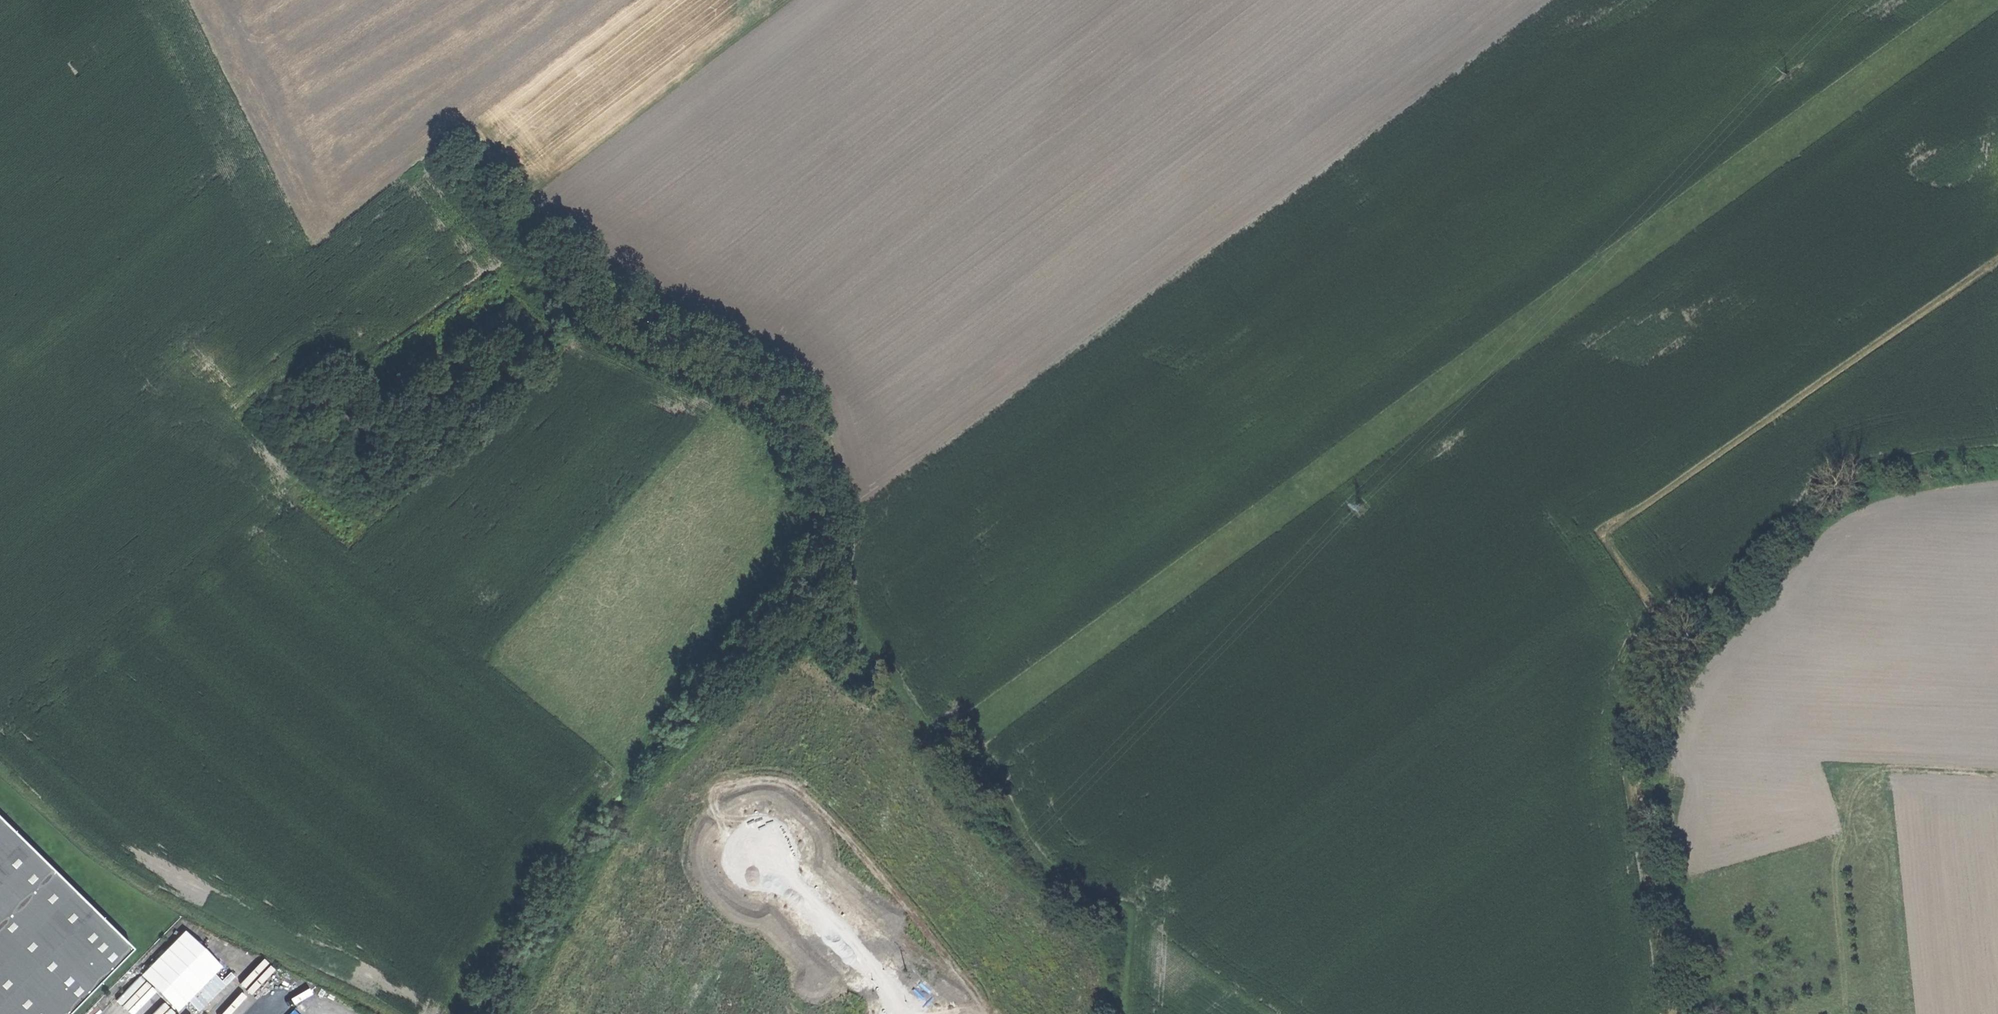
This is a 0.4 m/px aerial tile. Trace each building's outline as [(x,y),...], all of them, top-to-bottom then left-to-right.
[(131,950),(0,821),(0,1013),(68,1013),(131,950)] [(148,966),(184,1002),(219,966),(183,931),(148,966)] [(174,1011),(184,1002),(148,966),(139,975),(154,990),(174,1011)]
